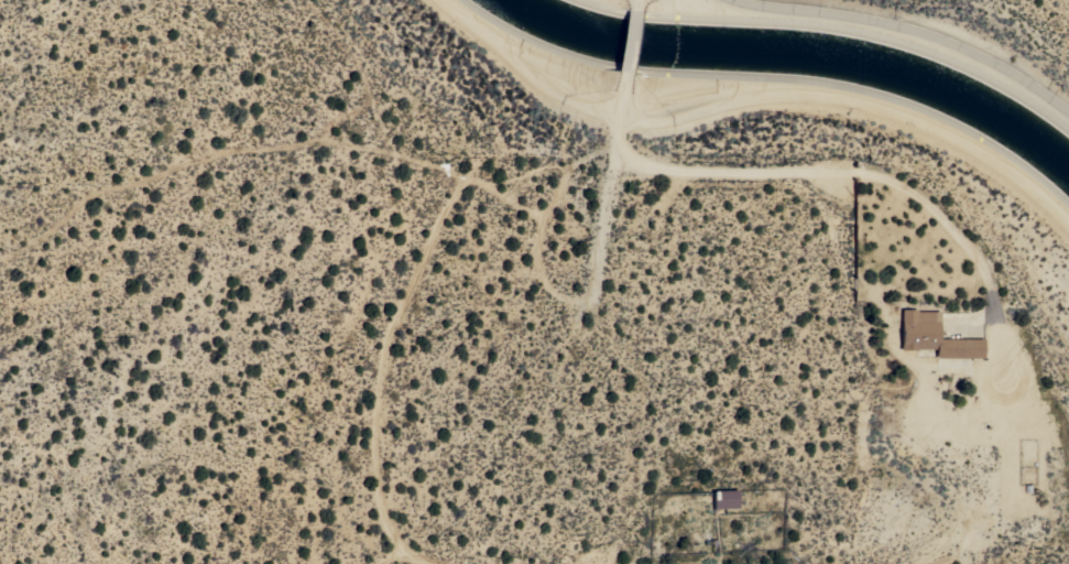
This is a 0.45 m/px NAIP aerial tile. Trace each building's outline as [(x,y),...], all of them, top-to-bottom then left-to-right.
[(981,358),(935,357),(935,349),(915,349),(899,349),(899,308),(915,310),(915,311),(938,311),(938,338),(982,338),(981,358)] [(712,509),(711,491),(735,489),(737,508),(712,509)]
